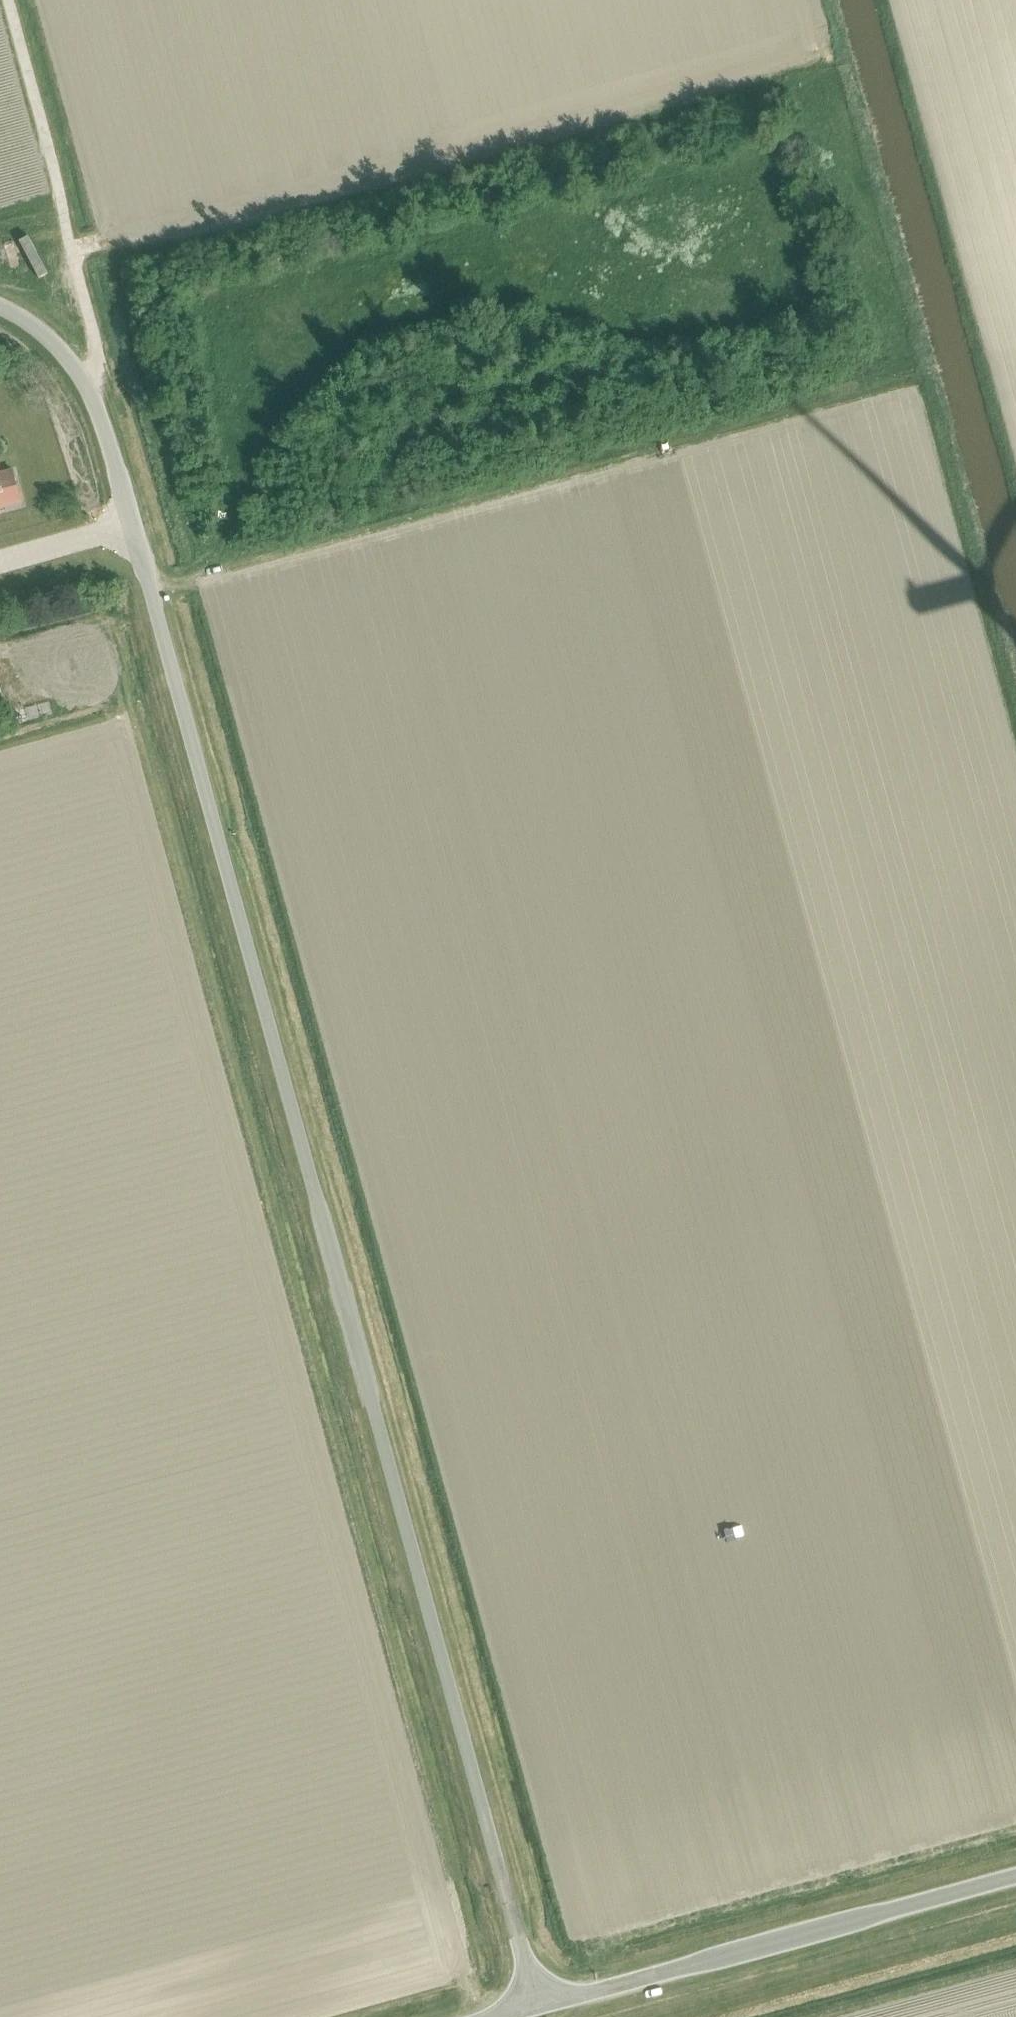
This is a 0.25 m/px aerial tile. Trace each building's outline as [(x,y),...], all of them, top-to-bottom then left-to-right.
[(12,470),(0,473),(0,508),(21,502),(12,470)]
